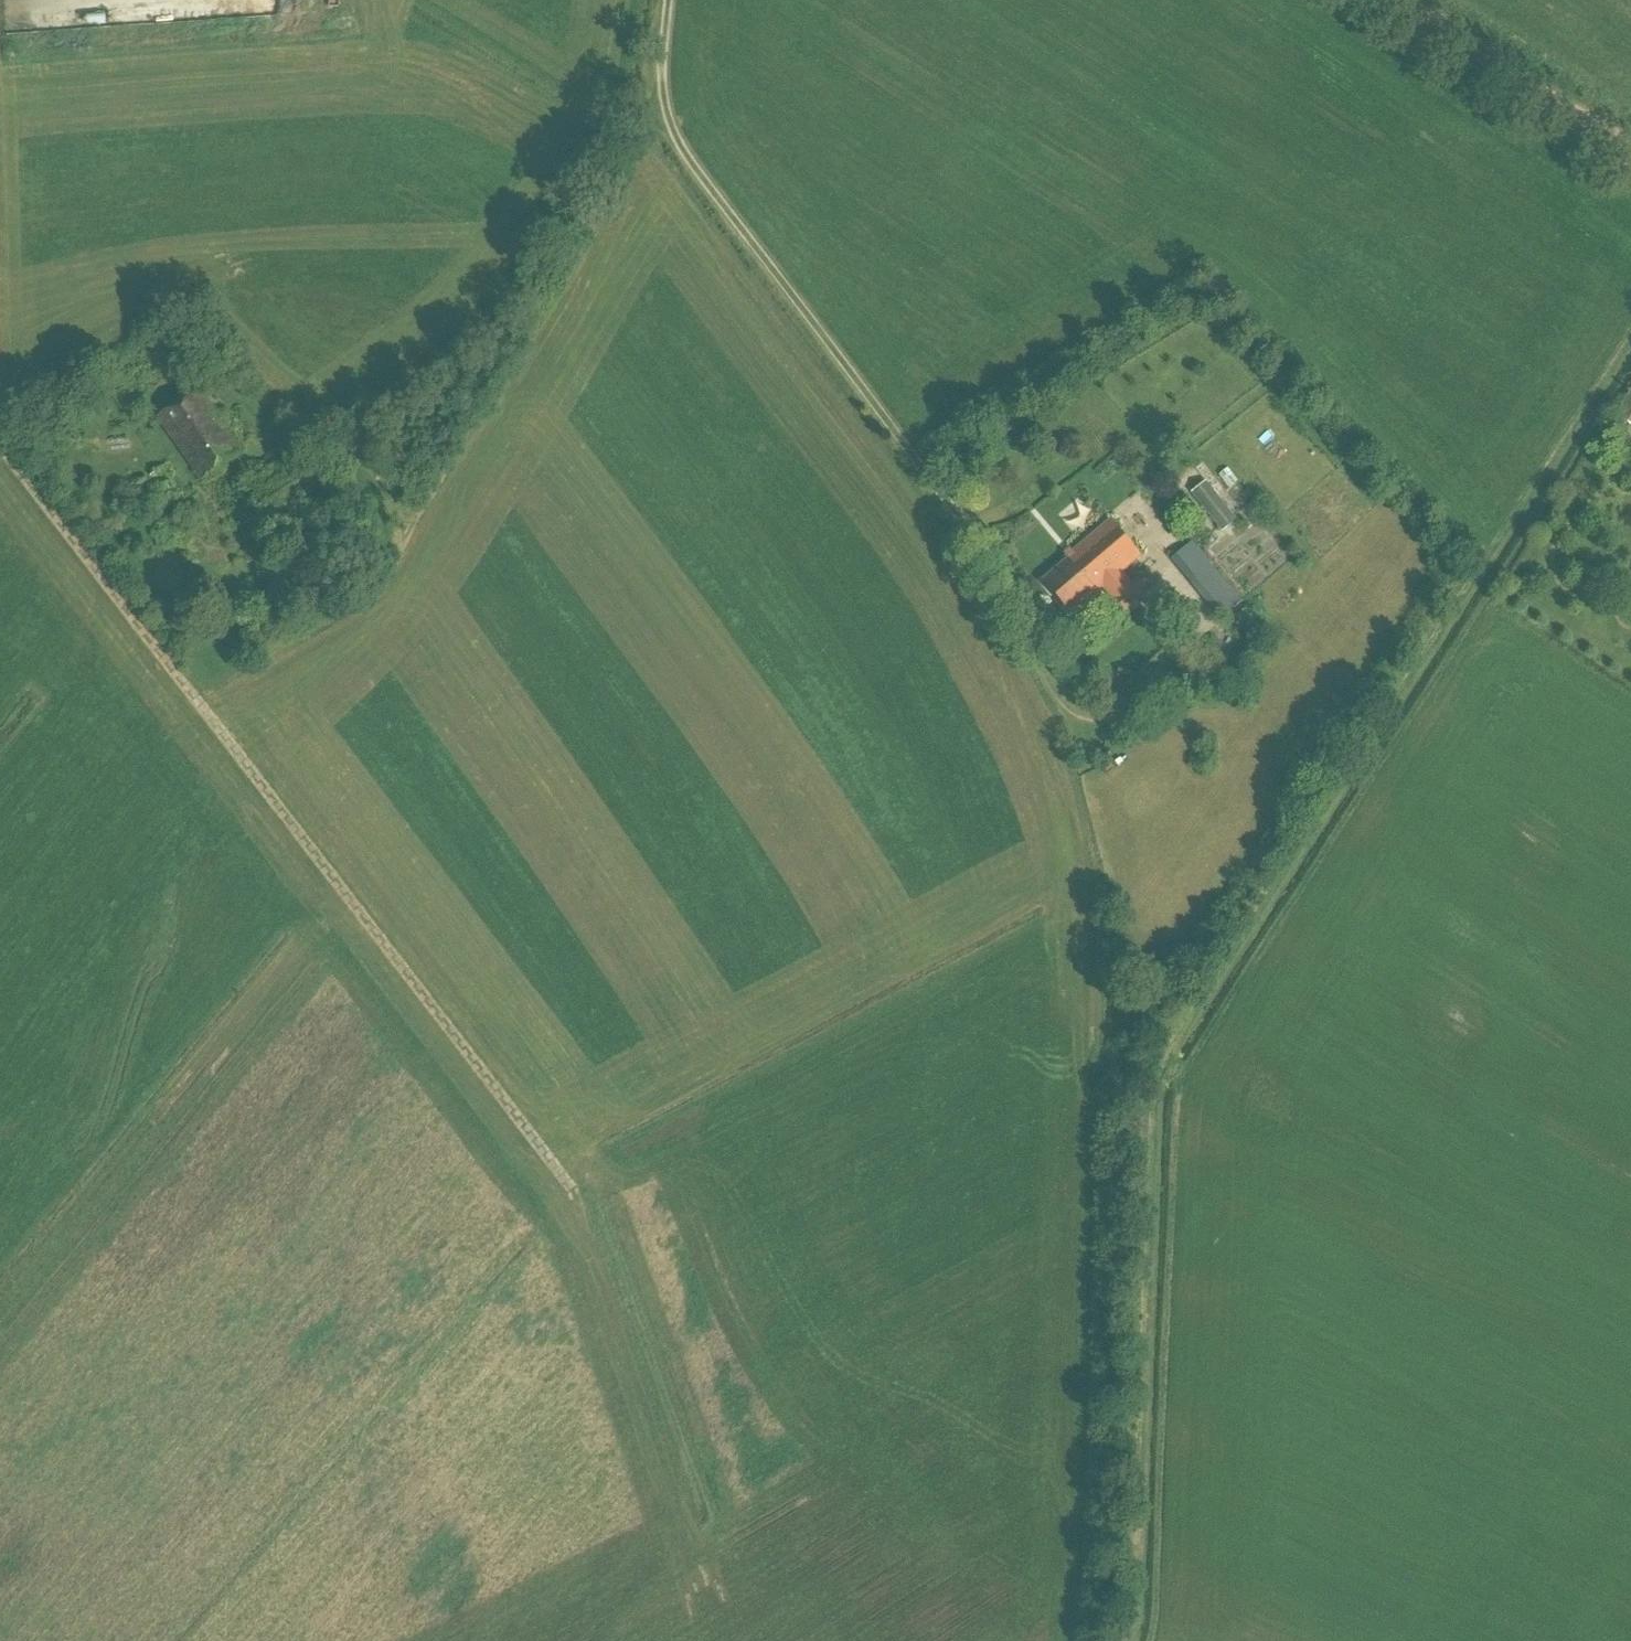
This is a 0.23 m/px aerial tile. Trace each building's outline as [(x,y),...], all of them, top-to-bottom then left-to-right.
[(157,417),(201,479),(242,450),(198,388),(157,417)] [(1630,425),(1630,392),(1616,415),(1630,425)] [(1092,480),(1079,490),(1089,502),(1101,492),(1092,480)] [(1190,492),(1222,532),(1237,521),(1206,480),(1190,492)] [(1102,589),(1123,614),(1150,592),(1137,576),(1129,583),(1120,573),(1140,556),(1111,520),(1067,557),(1068,559),(1043,580),(1070,612),(1095,591),(1097,593),(1102,589)] [(1175,568),(1219,621),(1243,603),(1199,549),(1175,568)]
